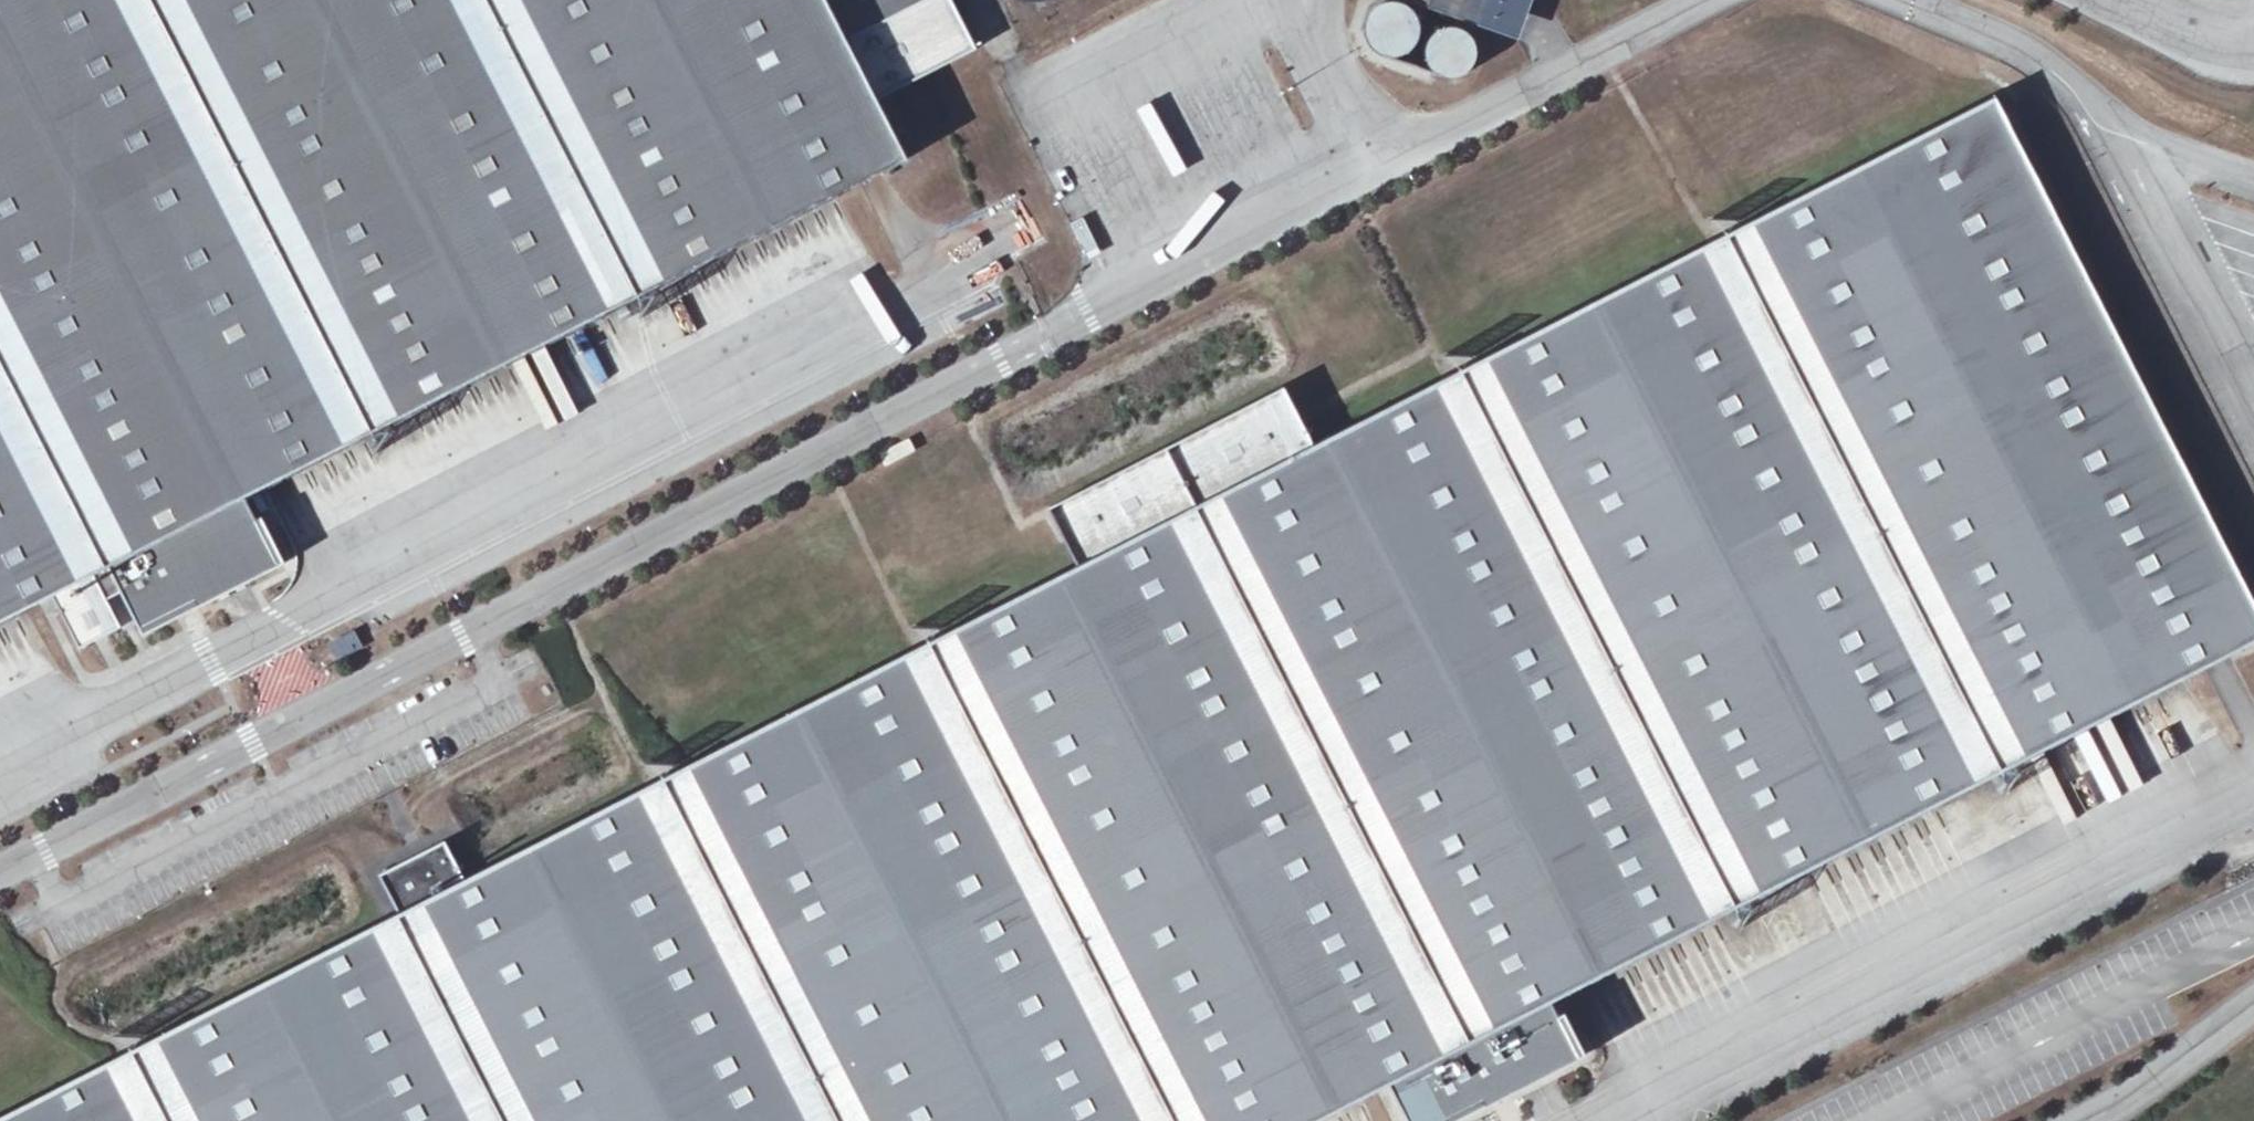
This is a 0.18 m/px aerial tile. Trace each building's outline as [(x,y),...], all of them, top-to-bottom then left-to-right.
[(73,569),(98,621),(140,600),(127,577),(144,570),(160,603),(212,576),(215,583),(304,538),(276,496),(281,492),(264,472),(914,138),(885,82),(979,30),(964,0),(0,0),(0,607),(73,569)] [(1378,4),(1378,15),(1382,27),(1389,34),(1398,38),(1407,38),(1416,36),(1422,32),(1426,26),(1429,21),(1430,12),(1429,3),(1428,0),(1380,0),(1378,4)] [(1492,13),(1497,0),(1457,0),(1492,13)] [(1466,10),(1455,11),(1450,13),(1443,19),(1439,30),(1440,40),(1444,49),(1450,53),(1455,56),(1466,57),(1476,53),(1481,47),(1485,41),(1485,38),(1486,30),(1483,22),(1476,14),(1466,10)] [(1355,1091),(1370,1120),(1431,1120),(1542,1064),(1512,1007),(2232,640),(1961,113),(1283,459),(1254,401),(1018,522),(1046,577),(434,889),(413,848),(346,883),(368,926),(0,1114),(0,1120),(1297,1120),(1355,1091)] [(1074,221),(1085,254),(1099,249),(1087,216),(1074,221)] [(341,656),(366,643),(355,622),(330,635),(341,656)]
